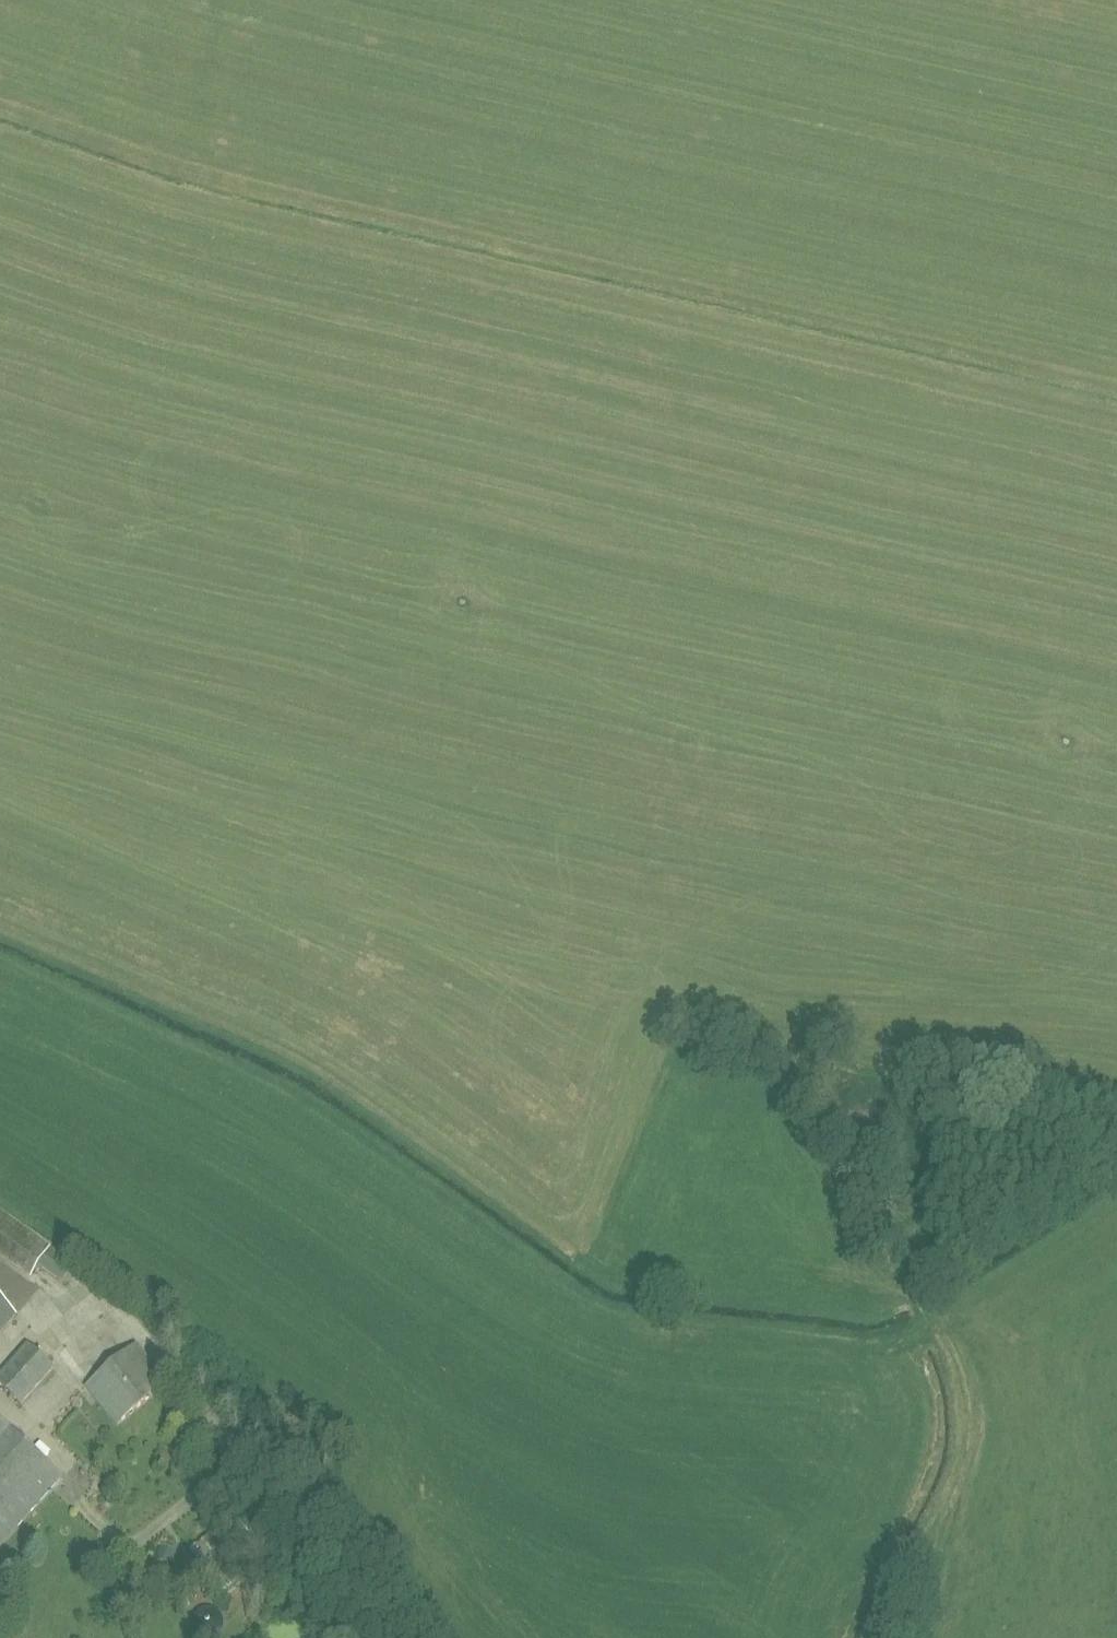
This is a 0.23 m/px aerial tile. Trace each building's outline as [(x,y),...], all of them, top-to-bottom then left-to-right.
[(50,1262),(41,1278),(69,1294),(78,1279),(50,1262)] [(85,1289),(81,1298),(101,1306),(104,1298),(85,1289)] [(16,1316),(0,1302),(0,1335),(16,1316)] [(0,1377),(0,1386),(22,1406),(54,1370),(28,1346),(0,1377)] [(117,1425),(167,1384),(136,1346),(87,1388),(117,1425)] [(64,1477),(0,1419),(0,1548),(64,1477)] [(10,1610),(0,1600),(0,1619),(10,1610)]
